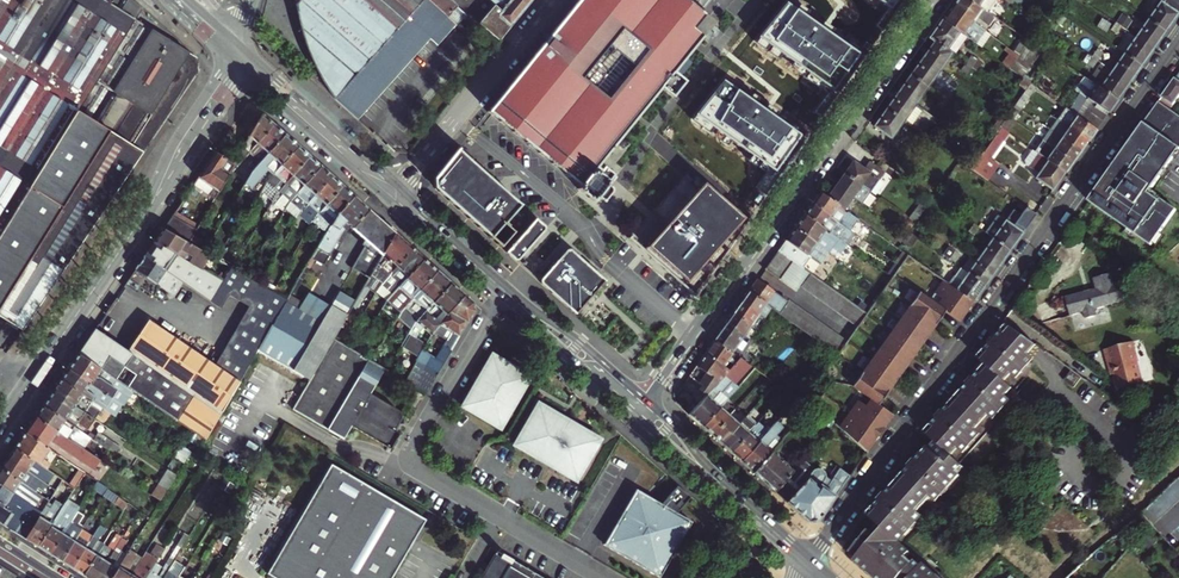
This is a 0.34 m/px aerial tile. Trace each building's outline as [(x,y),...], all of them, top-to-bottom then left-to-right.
[(22,332),(198,72),(196,58),(136,18),(143,9),(132,0),(0,0),(0,317),(22,332)] [(296,3),(295,5),(301,29),(317,69),(310,77),(310,78),(335,100),(424,0),(293,0),(296,3)] [(358,120),(428,39),(435,45),(454,25),(426,0),(424,0),(335,100),(358,120)] [(454,25),(464,15),(450,0),(426,0),(454,25)] [(494,3),(478,22),(499,40),(531,0),(490,0),(494,3)] [(488,110),(580,191),(577,194),(592,207),(597,201),(604,207),(612,197),(613,192),(608,189),(615,181),(601,170),(598,173),(595,171),(659,91),(670,100),(683,84),(671,74),(714,21),(688,0),(578,0),(488,110)] [(889,8),(876,26),(883,31),(906,0),(878,0),(889,8)] [(985,30),(988,27),(981,22),(985,17),(997,25),(1000,20),(988,12),(970,0),(957,0),(952,7),(985,30)] [(988,12),(997,0),(970,0),(988,12)] [(1148,18),(1166,31),(1178,12),(1178,0),(1161,0),(1148,18)] [(865,57),(786,2),(758,37),(839,94),(865,57)] [(983,34),(985,30),(952,7),(943,20),(960,32),(969,39),(976,30),(983,34)] [(1126,18),(1121,15),(1116,22),(1121,26),(1126,18)] [(1158,42),(1166,31),(1148,18),(1136,36),(1148,44),(1153,48),(1158,42)] [(960,32),(943,20),(931,36),(936,40),(948,48),(960,32)] [(1121,26),(1116,22),(1111,30),(1116,33),(1121,26)] [(1148,44),(1136,36),(1124,53),(1141,65),(1148,56),(1153,48),(1148,44)] [(942,69),(954,52),(948,48),(936,40),(925,56),(942,69)] [(1002,63),(1022,77),(1038,56),(1018,41),(1002,63)] [(1092,56),(1097,59),(1102,52),(1097,49),(1092,56)] [(1111,70),(1123,78),(1129,82),(1132,78),(1141,65),(1124,53),(1111,70)] [(972,55),(968,62),(972,66),(977,59),(972,55)] [(942,69),(925,56),(912,74),(929,87),(942,69)] [(1097,59),(1092,56),(1087,63),(1092,66),(1097,59)] [(968,62),(962,70),(967,73),(972,66),(968,62)] [(1117,99),(1099,87),(1069,66),(1064,74),(1079,84),(1075,89),(1089,99),(1077,116),(1096,129),(1117,99)] [(1129,82),(1123,78),(1111,70),(1099,87),(1117,99),(1124,89),(1129,82)] [(929,87),(912,74),(900,92),(917,104),(929,87)] [(1172,105),(1178,95),(1178,74),(1162,97),(1172,105)] [(723,80),(695,115),(769,168),(755,187),(767,195),(807,139),(723,80)] [(1029,99),(1037,88),(1031,83),(1023,95),(1028,98),(1029,99)] [(814,113),(822,117),(839,94),(831,89),(814,113)] [(948,90),(943,97),(948,100),(953,93),(948,90)] [(917,104),(900,92),(887,109),(904,122),(917,104)] [(1016,105),(1021,108),(1028,98),(1023,95),(1020,100),(1016,105)] [(943,97),(938,104),(943,107),(948,100),(943,97)] [(1162,97),(1159,102),(1169,109),(1172,105),(1162,97)] [(1178,150),(1178,116),(1172,111),(1169,109),(1159,102),(1143,124),(1145,125),(1142,128),(1137,135),(1136,134),(1134,137),(1135,137),(1131,142),(1103,180),(1088,201),(1150,246),(1176,210),(1160,199),(1158,201),(1148,194),(1151,189),(1166,169),(1163,167),(1169,158),(1172,160),(1177,153),(1178,150)] [(1066,108),(1059,103),(1056,107),(1063,112),(1066,108)] [(1016,105),(1011,112),(1016,115),(1021,108),(1016,105)] [(1064,124),(1070,128),(1088,141),(1093,133),(1096,129),(1077,116),(1066,108),(1063,112),(1058,120),(1064,124)] [(892,139),(904,122),(887,109),(875,127),(892,139)] [(245,152),(247,154),(272,125),(261,115),(240,152),(243,155),(245,152)] [(1058,135),(1062,138),(1080,151),(1088,141),(1070,128),(1066,132),(1061,129),(1064,124),(1058,120),(1051,130),(1058,135)] [(923,124),(918,131),(923,135),(928,128),(923,124)] [(253,170),(284,135),(272,125),(247,154),(255,161),(249,168),(253,170)] [(1010,133),(1003,127),(973,170),(989,182),(1000,166),(991,159),(1010,133)] [(1080,151),(1062,138),(1059,143),(1054,140),(1058,135),(1051,130),(1044,140),(1050,144),(1055,148),(1073,161),(1080,151)] [(918,142),(923,135),(918,131),(913,138),(918,142)] [(265,170),(272,175),(297,147),(284,135),(253,170),(247,176),(236,195),(243,198),(251,185),(265,170)] [(1036,151),(1039,152),(1066,172),(1073,161),(1055,148),(1052,153),(1046,149),(1050,144),(1044,140),(1038,148),(1036,151)] [(461,147),(460,146),(435,177),(435,187),(501,246),(514,231),(508,226),(509,224),(507,222),(523,204),(521,203),(521,204),(460,149),(461,147)] [(282,190),(309,158),(297,147),(272,175),(266,182),(260,192),(263,195),(273,187),(279,193),(282,190)] [(1053,190),(1066,172),(1039,152),(1029,166),(1039,173),(1035,177),(1053,190)] [(208,197),(213,200),(229,172),(232,166),(214,154),(197,179),(213,189),(208,197)] [(283,211),(295,196),(320,168),(309,158),(282,190),(279,193),(275,197),(271,204),(283,211)] [(853,161),(845,173),(871,191),(885,172),(869,161),(864,169),(853,161)] [(232,166),(229,172),(231,173),(237,166),(233,163),(232,166)] [(297,209),(301,213),(331,178),(320,168),(295,196),(303,203),(297,209)] [(836,185),(853,197),(862,203),(871,191),(845,173),(836,185)] [(690,286),(687,288),(695,296),(714,268),(715,268),(718,263),(739,234),(739,233),(749,220),(748,219),(747,220),(704,182),(698,189),(683,176),(654,209),(668,222),(644,250),(645,251),(648,248),(654,254),(652,257),(656,261),(659,258),(667,266),(665,269),(670,273),(672,270),(679,276),(676,279),(681,283),(683,280),(690,286)] [(312,222),(343,188),(331,178),(301,213),(298,215),(298,216),(305,223),(307,222),(310,225),(312,222)] [(853,197),(836,185),(828,197),(845,209),(853,197)] [(334,219),(354,197),(343,188),(312,222),(319,229),(313,235),(321,242),(334,219)] [(1001,199),(987,189),(982,196),(996,206),(1001,199)] [(845,209),(828,197),(821,192),(813,203),(839,221),(841,217),(853,225),(857,228),(858,227),(862,221),(845,209)] [(753,202),(758,206),(765,197),(759,193),(753,202)] [(344,231),(348,227),(352,230),(369,211),(354,197),(334,219),(321,242),(312,258),(323,265),(344,231)] [(839,221),(813,203),(805,214),(848,245),(856,233),(850,229),(839,221)] [(921,216),(923,214),(926,210),(921,206),(916,213),(921,216)] [(369,211),(352,230),(364,241),(381,222),(369,211)] [(196,228),(174,214),(163,230),(187,244),(196,228)] [(848,245),(805,214),(795,228),(817,243),(821,238),(834,247),(851,259),(857,251),(848,245)] [(841,217),(839,221),(850,229),(853,225),(841,217)] [(537,218),(507,251),(515,259),(520,258),(544,230),(544,225),(537,218)] [(862,221),(858,227),(867,234),(871,228),(862,221)] [(1022,233),(1018,230),(1005,221),(992,238),(1010,251),(1022,233)] [(368,281),(395,234),(381,222),(364,241),(368,245),(354,272),(368,281)] [(907,235),(911,231),(913,228),(908,224),(903,232),(907,235)] [(978,228),(972,224),(967,232),(972,235),(978,228)] [(817,243),(795,228),(786,240),(778,251),(792,261),(798,265),(806,254),(821,265),(830,253),(817,243)] [(155,243),(177,256),(180,251),(204,266),(201,271),(202,272),(220,282),(229,268),(218,262),(187,244),(163,230),(155,243)] [(898,239),(903,242),(907,235),(903,232),(898,239)] [(383,283),(412,249),(395,234),(368,281),(352,309),(362,315),(376,291),(383,283)] [(821,238),(817,243),(830,253),(834,247),(821,238)] [(1010,251),(992,238),(980,255),(998,268),(1010,251)] [(150,250),(197,280),(202,272),(201,271),(177,256),(155,243),(150,250)] [(383,283),(394,293),(424,260),(412,249),(383,283)] [(543,276),(542,282),(578,314),(607,281),(597,272),(598,269),(591,263),(589,264),(572,250),(567,249),(543,276)] [(150,250),(127,284),(153,300),(159,291),(174,300),(182,286),(190,291),(197,280),(150,250)] [(180,251),(177,256),(201,271),(204,266),(180,251)] [(780,278),(786,270),(792,261),(778,251),(772,260),(766,269),(780,278)] [(857,251),(851,259),(858,264),(864,256),(857,251)] [(953,251),(948,258),(953,262),(958,255),(953,251)] [(998,268),(980,255),(968,272),(981,282),(986,285),(990,278),(998,268)] [(948,269),(953,262),(948,258),(943,265),(948,269)] [(412,300),(437,271),(433,268),(424,260),(394,293),(383,309),(387,312),(392,307),(394,308),(406,294),(412,300)] [(310,261),(296,285),(308,292),(322,268),(310,261)] [(1110,264),(1093,273),(1099,284),(1058,307),(1067,323),(1080,316),(1084,322),(1095,315),(1092,309),(1131,287),(1122,271),(1116,274),(1110,264)] [(208,440),(259,351),(264,341),(277,318),(288,299),(229,268),(220,282),(208,302),(219,310),(228,296),(249,308),(216,365),(149,322),(130,353),(96,331),(79,356),(130,389),(208,440)] [(813,275),(806,270),(796,284),(857,327),(867,313),(828,286),(821,281),(813,275)] [(397,318),(411,330),(415,324),(450,283),(437,271),(412,300),(399,314),(397,318)] [(197,280),(190,291),(208,302),(220,282),(202,272),(197,280)] [(981,282),(968,272),(956,289),(974,302),(981,292),(986,285),(981,282)] [(767,304),(777,312),(784,316),(838,354),(847,341),(787,298),(759,279),(750,292),(767,304)] [(956,289),(945,280),(936,293),(942,298),(938,304),(920,291),(852,386),(869,399),(865,405),(858,400),(839,427),(866,453),(893,415),(877,404),(935,323),(945,309),(961,320),(974,302),(956,289)] [(423,330),(432,337),(436,330),(445,318),(464,296),(450,283),(415,324),(411,330),(402,348),(420,359),(423,352),(427,346),(417,340),(423,330)] [(767,304),(750,292),(742,302),(764,318),(767,314),(762,311),(767,304)] [(406,294),(394,308),(399,314),(412,300),(406,294)] [(277,318),(292,327),(305,304),(290,295),(288,299),(277,318)] [(427,346),(423,352),(436,360),(444,348),(451,352),(475,311),(473,304),(464,296),(445,318),(436,330),(432,337),(427,346)] [(742,302),(734,313),(752,326),(757,318),(762,322),(764,318),(742,302)] [(311,379),(334,340),(347,317),(332,308),(295,371),(311,379)] [(734,313),(726,325),(749,340),(752,336),(747,332),(752,326),(734,313)] [(259,351),(273,359),(292,327),(277,318),(264,341),(259,351)] [(719,335),(735,346),(737,347),(741,340),(746,344),(749,340),(726,325),(719,335)] [(917,511),(930,497),(935,491),(941,496),(960,475),(957,473),(963,466),(950,455),(956,448),(961,452),(974,439),(968,433),(974,428),(987,413),(993,406),(999,412),(1010,399),(1005,394),(1011,387),(1003,380),(1010,372),(1016,377),(1033,358),(1027,353),(1035,345),(1006,325),(977,357),(986,364),(924,432),(936,443),(930,449),(927,446),(866,514),(881,528),(874,535),(872,533),(853,554),(859,559),(858,562),(865,568),(876,577),(940,577),(926,566),(923,569),(914,561),(912,564),(904,558),(898,552),(903,546),(893,537),(899,531),(905,536),(917,523),(911,517),(917,511)] [(719,335),(715,341),(731,352),(735,346),(719,335)] [(386,371),(334,340),(311,379),(308,385),(294,410),(345,439),(354,425),(393,448),(402,433),(396,430),(401,422),(408,421),(405,415),(400,411),(372,394),(386,371)] [(731,352),(715,341),(706,353),(724,366),(729,359),(735,363),(739,358),(731,352)] [(1118,389),(1142,383),(1136,361),(1138,361),(1133,341),(1103,350),(1107,366),(1111,365),(1118,389)] [(436,360),(423,352),(420,359),(418,362),(438,375),(451,352),(444,348),(436,360)] [(724,366),(706,353),(700,361),(698,365),(716,378),(724,366)] [(69,371),(112,400),(119,404),(130,389),(79,356),(69,371)] [(513,364),(506,363),(493,356),(463,407),(501,429),(531,378),(518,370),(513,364)] [(715,385),(708,393),(689,414),(703,426),(720,407),(728,398),(722,393),(734,380),(736,382),(750,366),(739,358),(735,363),(715,385)] [(427,395),(438,375),(418,362),(408,379),(406,382),(427,395)] [(716,378),(698,365),(690,375),(703,384),(700,388),(708,393),(715,385),(712,382),(716,378)] [(1081,378),(1070,370),(1064,380),(1074,388),(1081,378)] [(95,404),(98,406),(105,411),(112,400),(69,371),(62,382),(82,396),(95,404)] [(728,398),(740,385),(736,382),(734,380),(722,393),(728,398)] [(81,398),(82,396),(62,382),(55,392),(54,393),(95,420),(100,414),(89,407),(90,405),(81,398)] [(88,430),(95,420),(54,393),(44,408),(64,422),(66,419),(77,427),(79,424),(88,430)] [(422,396),(416,393),(410,404),(416,407),(422,396)] [(553,411),(542,405),(518,446),(578,481),(582,474),(602,440),(596,436),(578,426),(553,411)] [(993,418),(999,412),(993,406),(987,413),(993,418)] [(713,434),(735,409),(732,407),(727,412),(720,407),(703,426),(713,434)] [(44,408),(37,418),(77,445),(81,439),(84,441),(87,437),(64,422),(44,408)] [(723,443),(740,424),(734,419),(739,413),(735,409),(713,434),(723,443)] [(732,452),(758,423),(748,414),(740,424),(723,443),(732,452)] [(51,443),(75,459),(94,472),(101,462),(77,445),(37,418),(27,434),(47,448),(51,443)] [(772,452),(780,443),(774,437),(783,426),(778,421),(768,432),(742,461),(754,471),(772,452)] [(742,461),(768,432),(758,423),(732,452),(742,461)] [(99,433),(137,459),(142,451),(103,426),(99,433)] [(979,433),(974,428),(968,433),(974,439),(979,433)] [(91,434),(88,438),(131,467),(137,459),(99,433),(96,437),(91,434)] [(56,465),(61,458),(47,448),(27,434),(15,451),(36,464),(47,471),(53,463),(56,465)] [(15,451),(9,461),(40,481),(45,475),(34,468),(36,464),(15,451)] [(776,491),(793,471),(772,452),(754,471),(776,491)] [(71,464),(79,470),(86,474),(90,477),(94,472),(75,459),(71,464)] [(632,487),(639,470),(615,460),(608,477),(632,487)] [(818,521),(850,476),(839,468),(830,481),(825,477),(822,471),(815,470),(803,460),(793,471),(776,491),(810,521),(818,521)] [(2,470),(23,484),(25,481),(44,494),(49,487),(40,481),(9,461),(2,470)] [(334,465),(270,574),(276,577),(393,577),(427,520),(334,465)] [(0,473),(0,486),(43,514),(50,502),(45,499),(42,504),(36,500),(37,498),(21,487),(23,484),(2,470),(0,473)] [(79,470),(68,485),(76,490),(86,474),(79,470)] [(168,491),(178,476),(171,471),(160,486),(168,491)] [(35,526),(40,518),(43,514),(0,486),(0,504),(35,526)] [(168,491),(160,486),(153,497),(161,502),(168,491)] [(664,500),(640,486),(607,541),(661,573),(694,518),(678,508),(691,497),(678,486),(664,500)] [(935,502),(941,496),(935,491),(930,497),(935,502)] [(40,548),(67,505),(59,500),(44,521),(40,518),(35,526),(26,539),(40,548)] [(40,548),(53,556),(72,524),(74,521),(77,516),(82,508),(70,500),(67,505),(40,548)] [(26,539),(35,526),(0,504),(0,522),(26,539)] [(77,516),(74,521),(79,524),(88,510),(83,506),(82,508),(77,516)] [(911,517),(917,523),(923,516),(917,511),(911,517)] [(90,530),(96,534),(103,523),(98,519),(90,530)] [(64,563),(83,531),(72,524),(53,556),(64,563)] [(67,565),(74,569),(94,537),(83,531),(64,563),(67,565)] [(86,577),(98,556),(105,544),(100,540),(98,544),(94,542),(97,539),(94,537),(74,569),(86,577)] [(99,577),(114,577),(124,562),(119,559),(129,542),(124,538),(115,552),(99,577)] [(176,560),(165,577),(181,577),(182,576),(203,542),(196,538),(184,555),(181,553),(176,560)] [(161,556),(169,544),(161,539),(153,551),(161,556)] [(138,540),(124,562),(114,577),(131,577),(132,577),(128,574),(146,546),(138,540)] [(98,556),(86,577),(88,577),(99,577),(115,552),(111,549),(113,546),(111,544),(102,558),(98,556)] [(176,560),(181,553),(183,549),(179,546),(172,557),(176,560)] [(910,552),(903,546),(898,552),(904,558),(910,552)] [(498,551),(482,577),(545,577),(498,551)] [(157,563),(159,560),(151,555),(137,577),(147,577),(157,563)] [(1112,571),(1095,556),(1071,577),(1106,577),(1112,571)] [(176,560),(172,557),(164,570),(166,571),(161,577),(165,577),(176,560)] [(157,576),(163,568),(157,563),(147,577),(161,577),(157,576)]
